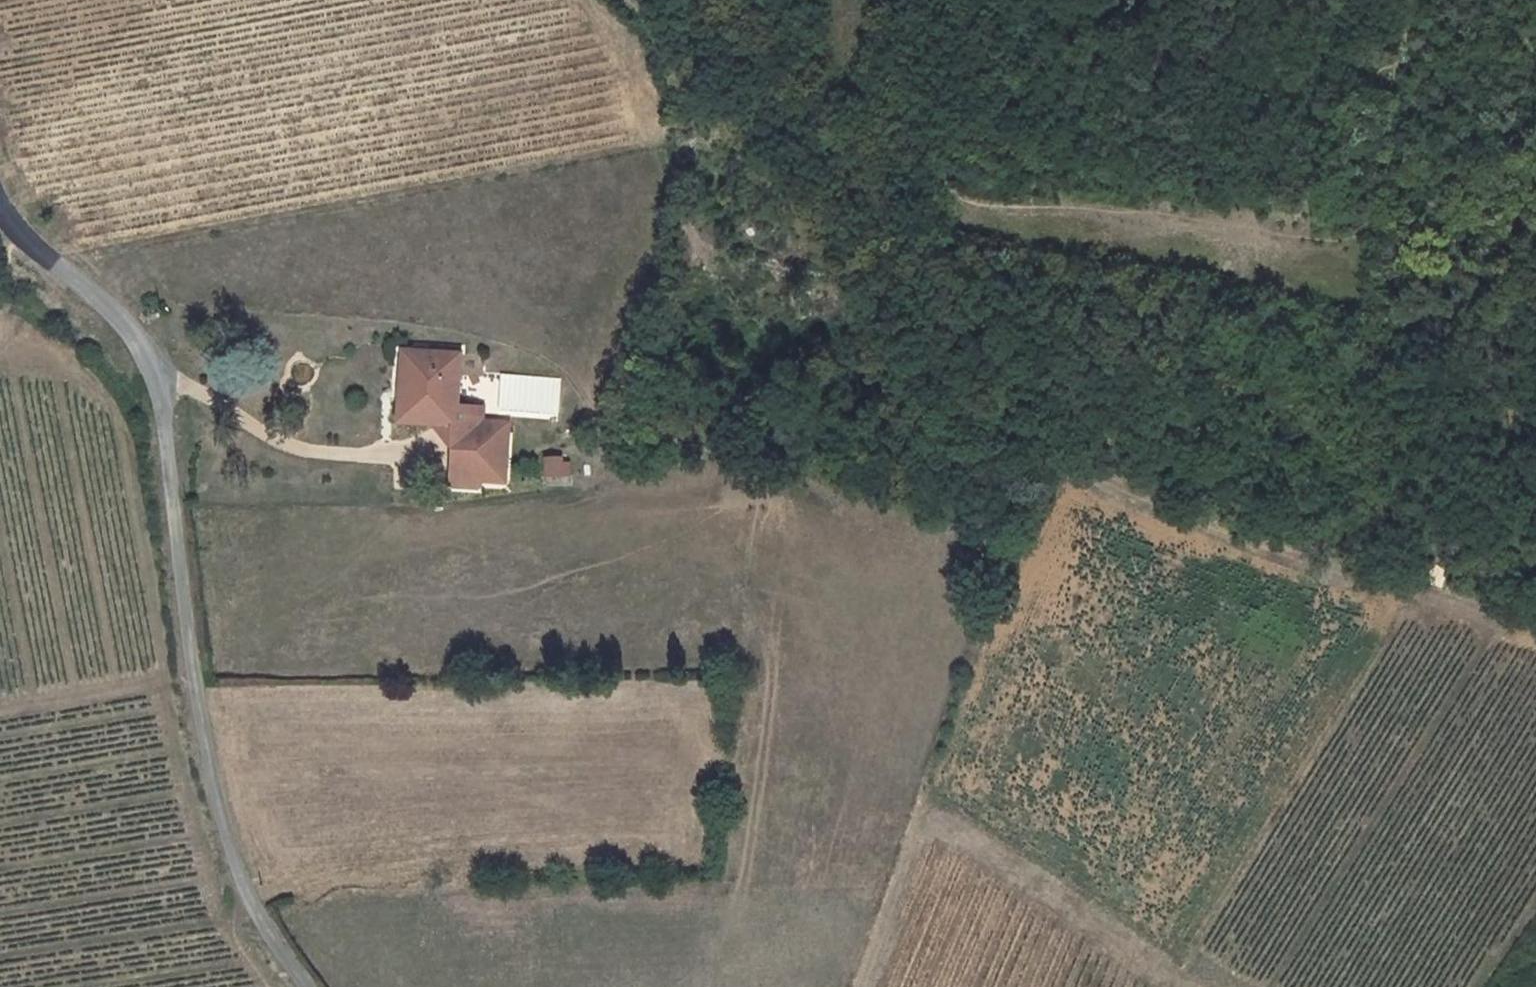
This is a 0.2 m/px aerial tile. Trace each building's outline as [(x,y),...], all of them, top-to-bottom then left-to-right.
[(459,354),(404,351),(400,421),(455,423),(455,420),(477,421),(475,448),(454,447),(452,477),(506,480),(508,422),(482,420),(482,406),(457,405),(459,354)] [(455,423),(454,447),(475,448),(477,421),(455,420),(455,423)]
